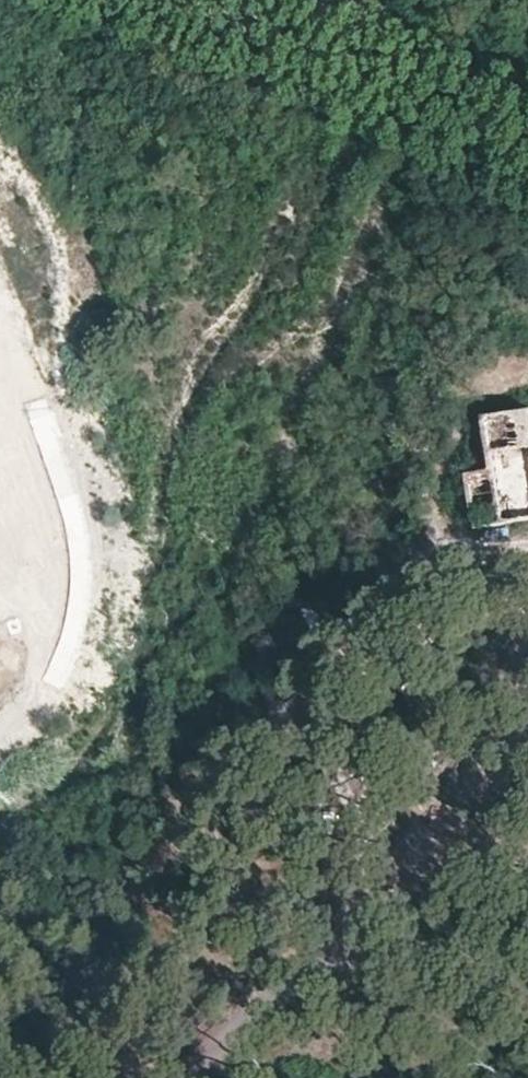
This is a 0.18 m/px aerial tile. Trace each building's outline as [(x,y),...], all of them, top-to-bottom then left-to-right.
[(484,416),(492,470),(469,474),(477,528),(527,520),(527,410),(484,416)]
